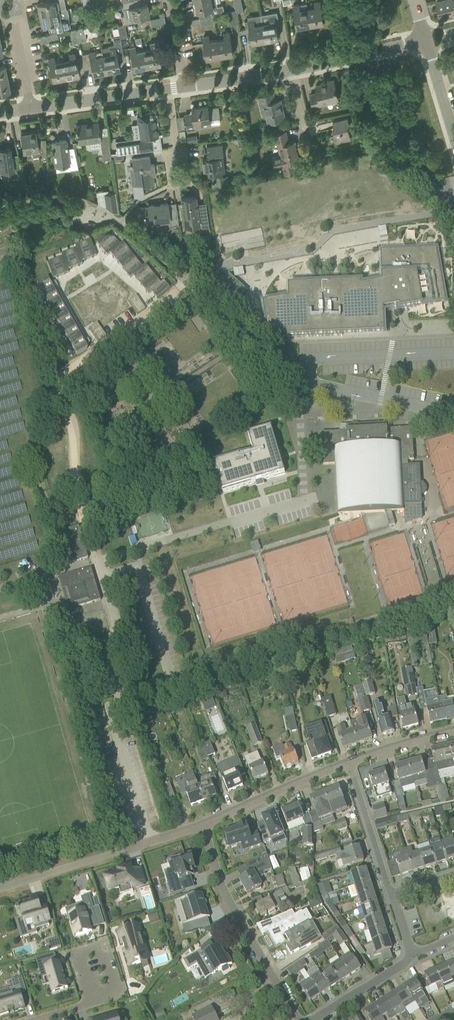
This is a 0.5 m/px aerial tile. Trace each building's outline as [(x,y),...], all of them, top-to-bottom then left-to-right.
[(47,2),(37,4),(39,14),(57,10),(55,0),(47,0),(47,2)] [(120,16),(122,25),(125,24),(137,22),(144,20),(144,16),(148,15),(146,4),(140,5),(139,0),(136,0),(121,3),(123,9),(124,16),(120,16)] [(198,12),(211,9),(212,15),(213,15),(224,13),(222,5),(217,6),(216,2),(220,2),(220,0),(195,0),(198,12)] [(236,11),(236,14),(243,13),(241,0),(234,0),(236,11)] [(441,15),(453,12),(453,11),(451,0),(437,0),(441,15)] [(315,7),(307,8),(310,25),(324,23),(320,1),(314,2),(315,7)] [(310,25),(307,8),(307,3),(294,5),(297,27),(310,25)] [(57,10),(39,14),(41,25),(47,24),(49,31),(67,27),(66,24),(69,24),(67,15),(59,17),(57,10)] [(236,14),(236,11),(228,12),(231,26),(238,24),(236,14)] [(278,38),(276,24),(279,24),(277,12),(261,15),(261,19),(265,41),(278,38)] [(213,15),(212,15),(200,18),(201,25),(214,23),(213,15)] [(265,41),(261,19),(254,20),(253,16),(248,17),(248,21),(245,21),(246,29),(250,29),(252,43),(265,41)] [(150,19),(144,20),(137,22),(138,29),(151,26),(150,19)] [(125,24),(122,25),(117,26),(119,39),(127,38),(125,24)] [(83,27),(76,29),(79,42),(86,40),(83,27)] [(79,42),(76,29),(69,30),(72,43),(79,42)] [(57,33),(43,35),(39,36),(41,43),(58,40),(57,33)] [(233,54),(232,44),(230,33),(224,34),(225,39),(217,40),(220,56),(233,54)] [(210,41),(209,35),(203,36),(207,58),(220,56),(217,40),(210,41)] [(155,42),(149,43),(150,49),(143,50),(146,66),(159,64),(155,42)] [(119,69),(115,52),(117,52),(116,44),(108,46),(108,47),(101,48),(101,50),(106,72),(119,69)] [(146,66),(143,50),(135,52),(134,46),(129,47),(133,69),(146,66)] [(94,52),(88,53),(93,75),(106,72),(101,50),(94,52)] [(74,53),(68,54),(69,59),(62,60),(65,77),(78,75),(74,53)] [(54,62),(53,57),(48,58),(52,80),(65,77),(62,60),(54,62)] [(0,79),(0,92),(10,90),(7,78),(0,79)] [(318,93),(310,94),(313,107),(328,103),(327,101),(338,98),(334,80),(322,83),(322,84),(316,86),(318,93)] [(273,93),(258,97),(261,106),(261,108),(265,108),(268,122),(285,118),(282,104),(276,105),(273,93)] [(193,113),(185,114),(188,132),(196,131),(196,128),(211,126),(211,125),(210,118),(217,117),(218,116),(217,107),(219,107),(218,106),(209,108),(208,105),(192,107),(193,113)] [(311,109),(308,114),(316,120),(319,115),(311,109)] [(140,137),(130,139),(131,139),(115,141),(117,155),(132,153),(152,150),(150,137),(157,136),(155,121),(157,119),(156,115),(154,114),(154,112),(137,115),(140,137)] [(348,118),(343,119),(333,122),(334,128),(333,128),(336,143),(346,141),(351,139),(348,126),(350,126),(348,118)] [(111,159),(109,144),(107,134),(99,135),(98,122),(76,125),(77,135),(78,142),(85,142),(86,150),(100,148),(102,160),(111,159)] [(46,155),(45,140),(36,141),(35,131),(20,133),(23,152),(31,151),(32,157),(46,155)] [(279,153),(271,155),(274,169),(283,167),(285,174),(297,171),(295,161),(299,160),(295,141),(292,142),(291,138),(288,139),(286,131),(275,134),(279,153)] [(245,138),(237,139),(238,147),(246,146),(245,138)] [(73,148),(67,149),(66,140),(52,142),(55,166),(68,164),(69,170),(78,168),(73,148)] [(223,144),(217,145),(207,146),(209,158),(202,159),(204,171),(209,171),(209,174),(212,174),(214,183),(215,183),(215,187),(228,185),(227,175),(223,176),(222,173),(225,172),(223,157),(222,157),(221,154),(224,154),(223,144)] [(19,164),(17,154),(17,155),(18,160),(12,161),(12,155),(10,155),(9,148),(0,149),(0,177),(3,179),(10,178),(22,176),(19,164)] [(132,167),(130,167),(134,197),(143,196),(144,196),(143,187),(154,186),(152,176),(149,176),(149,174),(155,173),(154,164),(150,164),(149,156),(131,159),(132,167)] [(26,196),(41,194),(41,188),(31,189),(30,183),(24,185),(26,196)] [(118,212),(115,192),(103,194),(105,206),(118,212)] [(195,196),(180,198),(184,226),(196,225),(198,228),(208,227),(205,208),(197,209),(195,196)] [(148,216),(145,216),(145,218),(146,228),(178,225),(176,208),(168,209),(167,204),(147,206),(148,216)] [(134,216),(129,220),(135,225),(139,221),(134,216)] [(378,228),(380,237),(387,236),(386,226),(378,228)] [(109,233),(96,243),(101,250),(114,239),(109,233)] [(114,239),(101,250),(107,256),(123,243),(122,242),(119,245),(114,239)] [(90,240),(82,243),(88,259),(96,256),(90,240)] [(82,243),(75,246),(82,265),(81,262),(88,259),(82,243)] [(123,243),(107,256),(110,254),(115,260),(128,249),(123,243)] [(75,249),(68,252),(74,267),(82,265),(75,246),(74,246),(75,249)] [(263,303),(269,338),(341,335),(341,336),(342,336),(342,333),(382,331),(381,310),(395,308),(396,308),(396,307),(400,307),(400,309),(446,301),(437,248),(380,250),(382,282),(361,286),(361,282),(288,285),(289,299),(263,303)] [(128,249),(115,260),(120,266),(133,255),(128,249)] [(7,251),(0,253),(0,263),(10,260),(7,251)] [(68,252),(61,255),(68,273),(67,270),(74,267),(68,252)] [(62,258),(54,260),(60,276),(68,273),(61,255),(62,258)] [(133,255),(120,266),(125,272),(138,261),(133,255)] [(54,260),(47,263),(53,279),(60,276),(54,260)] [(138,261),(125,272),(130,278),(146,265),(143,267),(138,261)] [(146,265),(130,278),(133,276),(138,282),(151,271),(146,265)] [(233,269),(235,277),(244,275),(243,267),(233,269)] [(151,271),(138,282),(143,288),(156,277),(151,271)] [(230,274),(213,292),(231,309),(247,291),(230,274)] [(156,277),(143,288),(148,294),(164,281),(164,280),(161,283),(156,277)] [(47,281),(35,287),(41,299),(52,294),(49,288),(47,281)] [(164,281),(148,294),(149,294),(152,292),(157,298),(170,287),(164,281)] [(52,294),(41,299),(46,311),(58,306),(52,294)] [(58,306),(46,311),(52,323),(63,318),(58,306)] [(240,308),(242,318),(250,316),(248,306),(240,308)] [(166,310),(158,315),(162,321),(170,315),(166,310)] [(63,318),(52,323),(57,335),(69,330),(63,318)] [(69,330),(57,335),(63,347),(74,342),(69,330)] [(74,342),(63,347),(68,359),(80,354),(78,351),(74,342)] [(272,394),(266,385),(258,390),(264,399),(272,394)] [(339,432),(321,433),(322,443),(323,465),(335,464),(338,514),(404,511),(402,465),(401,461),(414,460),(412,428),(386,429),(386,423),(347,425),(347,431),(339,432)] [(247,453),(214,463),(223,492),(255,482),(256,482),(262,480),(263,480),(285,474),(271,428),(248,434),(253,452),(248,454),(247,453)] [(420,464),(402,465),(404,511),(405,525),(422,519),(421,504),(422,504),(421,494),(424,493),(425,492),(425,490),(425,488),(425,487),(424,485),(420,485),(420,482),(421,482),(420,464)] [(63,548),(60,548),(65,565),(88,558),(79,526),(56,533),(58,532),(59,536),(57,536),(59,542),(61,542),(63,548)] [(249,543),(251,549),(259,547),(257,541),(249,543)] [(91,567),(61,576),(72,614),(78,612),(78,609),(78,607),(101,600),(91,567)] [(407,642),(406,636),(405,629),(383,636),(385,646),(407,642)] [(426,630),(405,633),(406,636),(407,642),(408,650),(422,647),(429,646),(426,630)] [(333,650),(337,663),(356,658),(352,645),(333,650)] [(429,646),(422,647),(425,665),(432,664),(429,646)] [(409,654),(399,655),(401,669),(403,668),(412,667),(411,666),(410,655),(409,655),(409,654)] [(412,667),(403,668),(401,669),(406,697),(417,695),(416,689),(414,680),(414,677),(412,668),(412,667)] [(372,681),(363,684),(366,695),(366,696),(375,694),(372,681)] [(363,684),(354,686),(362,712),(370,710),(366,696),(366,695),(363,684)] [(423,687),(416,689),(417,695),(420,709),(427,707),(430,724),(447,720),(443,705),(440,706),(438,699),(437,689),(424,691),(423,687)] [(225,690),(217,694),(219,701),(228,697),(225,690)] [(324,703),(326,709),(328,717),(335,715),(331,697),(323,699),(324,703)] [(448,704),(447,697),(438,699),(440,706),(443,705),(447,720),(447,721),(453,719),(453,702),(448,704)] [(212,698),(201,702),(204,711),(215,707),(212,698)] [(404,698),(396,701),(400,716),(404,729),(418,725),(415,712),(414,712),(412,705),(412,703),(406,704),(404,698)] [(381,703),(373,705),(379,726),(382,736),(394,732),(392,722),(391,719),(397,717),(395,706),(387,709),(389,717),(385,718),(381,703)] [(294,715),(287,717),(286,717),(290,732),(297,730),(294,715)] [(372,739),(369,729),(365,718),(350,722),(353,731),(358,744),(372,739)] [(246,728),(253,748),(263,744),(256,724),(246,728)] [(318,757),(318,758),(330,753),(326,741),(331,739),(326,726),(326,727),(325,725),(320,727),(320,725),(310,729),(311,729),(305,731),(304,730),(307,740),(312,738),(313,740),(305,743),(311,760),(318,757)] [(358,744),(353,731),(347,733),(344,725),(336,727),(340,739),(344,749),(358,744)] [(203,745),(208,757),(215,754),(210,742),(203,745)] [(290,744),(283,747),(281,744),(271,748),(275,758),(280,756),(285,767),(298,761),(294,750),(293,751),(290,744)] [(452,759),(449,744),(432,748),(435,763),(436,763),(437,770),(438,772),(453,768),(453,766),(452,759)] [(208,757),(203,745),(197,747),(202,761),(208,759),(208,757)] [(268,774),(263,762),(262,762),(259,754),(246,759),(250,768),(249,768),(255,780),(268,774)] [(233,766),(220,772),(224,782),(228,792),(243,785),(239,777),(245,774),(241,763),(238,756),(230,759),(233,766)] [(421,759),(408,763),(414,783),(427,779),(430,790),(436,788),(442,786),(441,785),(441,781),(440,781),(434,783),(431,771),(425,772),(421,759)] [(408,763),(395,767),(399,781),(400,783),(402,788),(414,785),(413,783),(414,783),(408,763)] [(378,773),(369,776),(373,789),(374,789),(377,798),(392,793),(391,790),(385,770),(383,771),(383,769),(377,771),(378,773)] [(437,770),(431,771),(434,783),(440,781),(440,780),(438,772),(437,770)] [(191,782),(180,786),(184,797),(187,795),(191,806),(204,801),(196,780),(193,771),(188,773),(191,782)] [(203,777),(196,780),(204,801),(216,797),(213,788),(211,783),(212,783),(210,779),(209,780),(208,776),(206,775),(204,776),(203,777)] [(169,782),(162,785),(167,799),(174,796),(169,782)] [(442,786),(436,788),(437,792),(438,794),(437,794),(438,800),(439,804),(445,803),(445,800),(442,787),(442,786)] [(333,789),(324,793),(329,805),(333,815),(349,809),(343,792),(341,793),(338,787),(333,789)] [(310,798),(316,811),(309,814),(313,825),(313,829),(313,833),(324,830),(320,820),(333,815),(329,805),(324,793),(310,798)] [(406,812),(403,797),(397,799),(400,813),(406,812)] [(298,803),(281,809),(287,824),(288,824),(291,831),(302,827),(303,829),(306,829),(302,818),(304,817),(298,803)] [(383,803),(369,808),(373,819),(387,815),(383,803)] [(443,806),(434,809),(435,817),(444,815),(445,815),(444,811),(443,806)] [(268,829),(261,832),(263,840),(284,832),(281,826),(283,825),(280,818),(278,818),(276,812),(272,813),(271,812),(266,814),(267,815),(263,816),(264,819),(268,829)] [(397,822),(397,824),(409,821),(407,815),(396,817),(397,822)] [(396,817),(374,822),(376,830),(397,824),(397,822),(396,817)] [(344,819),(335,823),(338,831),(347,828),(344,819)] [(229,849),(241,845),(247,843),(248,845),(249,848),(261,844),(257,832),(251,834),(250,835),(247,825),(246,826),(246,824),(238,827),(239,828),(238,828),(224,833),(226,839),(226,840),(225,840),(226,843),(227,847),(229,846),(229,849)] [(313,829),(306,829),(303,829),(303,847),(314,847),(313,833),(313,829)] [(442,846),(447,861),(453,858),(453,844),(453,842),(442,846)] [(442,846),(431,849),(436,864),(447,861),(442,846)] [(339,847),(328,851),(314,855),(316,861),(336,855),(341,853),(339,847)] [(359,847),(341,853),(336,855),(338,861),(342,860),(344,867),(350,865),(363,861),(359,847)] [(424,868),(419,853),(413,855),(411,847),(406,849),(413,872),(424,868)] [(400,851),(402,858),(396,860),(401,875),(413,872),(406,849),(400,851)] [(436,864),(431,849),(419,853),(424,868),(436,864)] [(267,854),(246,865),(249,871),(246,873),(247,875),(240,879),(248,893),(255,889),(256,890),(261,889),(260,886),(262,886),(255,875),(263,870),(264,873),(272,870),(267,854)] [(174,880),(167,882),(171,894),(184,890),(181,879),(193,875),(192,869),(195,868),(191,855),(177,860),(176,858),(168,860),(174,880)] [(293,886),(300,884),(294,866),(288,868),(288,871),(293,886)] [(145,884),(141,868),(132,870),(131,867),(118,870),(119,873),(105,878),(109,891),(131,885),(132,888),(145,884)] [(366,869),(356,872),(351,874),(354,885),(370,880),(366,869)] [(282,875),(275,876),(277,887),(284,885),(282,875)] [(370,880),(354,885),(358,897),(373,892),(370,880)] [(322,883),(318,885),(320,892),(322,897),(326,895),(330,894),(332,893),(329,886),(324,888),(322,883)] [(275,893),(254,905),(261,917),(268,913),(269,915),(276,912),(274,910),(282,905),(279,900),(278,898),(283,895),(280,890),(275,893)] [(377,903),(373,892),(358,897),(362,908),(377,903)] [(175,902),(177,909),(179,908),(181,915),(179,915),(182,925),(210,917),(206,904),(205,904),(204,900),(205,900),(202,893),(175,902)] [(326,895),(322,897),(323,899),(324,901),(329,908),(333,905),(331,902),(333,901),(330,894),(326,895)] [(92,932),(91,929),(99,926),(94,909),(89,895),(81,897),(84,907),(68,912),(75,937),(88,933),(92,932)] [(19,913),(20,917),(21,919),(23,918),(26,928),(27,927),(34,925),(38,924),(39,928),(49,925),(48,921),(50,920),(46,907),(40,908),(36,897),(30,899),(30,901),(28,902),(27,901),(16,904),(18,910),(18,913),(19,913)] [(320,898),(314,901),(316,907),(322,905),(320,898)] [(362,908),(364,914),(357,916),(359,921),(365,919),(380,915),(377,903),(362,908)] [(333,905),(329,908),(333,914),(337,912),(333,905)] [(292,911),(264,922),(269,931),(277,945),(283,941),(281,937),(286,935),(308,922),(307,921),(308,921),(312,919),(307,910),(302,912),(302,911),(295,915),(292,911)] [(158,912),(148,915),(150,923),(160,920),(158,912)] [(384,926),(380,915),(365,919),(369,931),(384,926)] [(340,916),(336,919),(342,928),(346,925),(340,916)] [(308,922),(286,935),(290,944),(286,946),(291,954),(298,950),(299,951),(319,940),(308,921),(307,921),(308,922)] [(337,925),(327,932),(331,937),(341,931),(337,925)] [(346,925),(342,928),(347,935),(351,932),(346,925)] [(138,926),(119,932),(124,949),(123,949),(128,965),(136,963),(136,964),(140,963),(138,957),(147,955),(138,926)] [(388,937),(384,926),(369,931),(373,942),(388,937)] [(341,931),(327,940),(332,947),(337,944),(339,947),(348,941),(341,931)] [(388,937),(373,942),(376,954),(391,949),(388,937)] [(59,939),(48,942),(51,951),(61,948),(59,939)] [(201,950),(183,961),(188,970),(197,965),(205,979),(221,970),(222,970),(223,971),(229,968),(229,969),(230,969),(228,966),(232,964),(227,956),(226,957),(221,948),(218,950),(216,948),(210,941),(211,940),(211,939),(200,949),(201,950)] [(356,939),(351,942),(356,949),(360,946),(356,939)] [(327,940),(320,944),(325,952),(332,947),(327,940)] [(365,953),(360,946),(356,949),(360,956),(365,953)] [(322,954),(319,949),(309,955),(311,959),(315,956),(317,960),(323,955),(322,954)] [(346,955),(340,959),(350,975),(351,975),(350,975),(360,969),(361,968),(355,960),(353,957),(350,952),(346,955)] [(46,969),(50,984),(53,991),(67,987),(67,988),(68,988),(66,981),(65,982),(60,962),(48,966),(45,956),(36,959),(36,960),(37,960),(40,970),(46,969)] [(303,959),(299,962),(303,968),(307,965),(303,959)] [(333,970),(340,982),(341,982),(340,981),(350,975),(340,959),(330,966),(333,970)] [(299,962),(296,964),(287,970),(292,977),(304,969),(303,968),(299,962)] [(436,970),(443,987),(453,983),(453,982),(447,965),(436,970)] [(320,972),(331,988),(340,982),(333,970),(330,966),(320,972)] [(436,970),(425,974),(426,977),(430,986),(425,988),(428,995),(443,987),(436,970)] [(313,983),(321,995),(321,994),(330,988),(331,988),(320,972),(310,979),(313,983)] [(0,998),(0,1014),(7,1012),(8,1012),(12,1011),(13,1010),(23,1007),(19,995),(20,995),(27,993),(22,977),(11,980),(13,987),(15,994),(0,998)] [(300,985),(310,1001),(311,1001),(320,995),(321,995),(313,983),(310,979),(300,985)] [(425,996),(420,988),(415,980),(405,986),(415,1003),(418,1007),(422,1004),(419,1000),(425,996)] [(405,986),(395,993),(405,1009),(415,1003),(405,986)] [(230,990),(219,996),(222,1002),(233,997),(230,990)] [(405,1009),(395,993),(385,999),(394,1013),(396,1017),(406,1011),(405,1009)] [(385,999),(375,1005),(382,1017),(388,1014),(392,1019),(396,1017),(394,1013),(385,999)] [(375,1005),(364,1012),(369,1019),(367,1019),(384,1019),(382,1017),(375,1005)] [(211,1008),(193,1017),(195,1019),(217,1019),(211,1008)] [(453,1015),(452,1010),(452,1009),(439,1015),(442,1019),(453,1019),(453,1015)] [(155,1015),(157,1019),(164,1017),(162,1012),(155,1015)]
